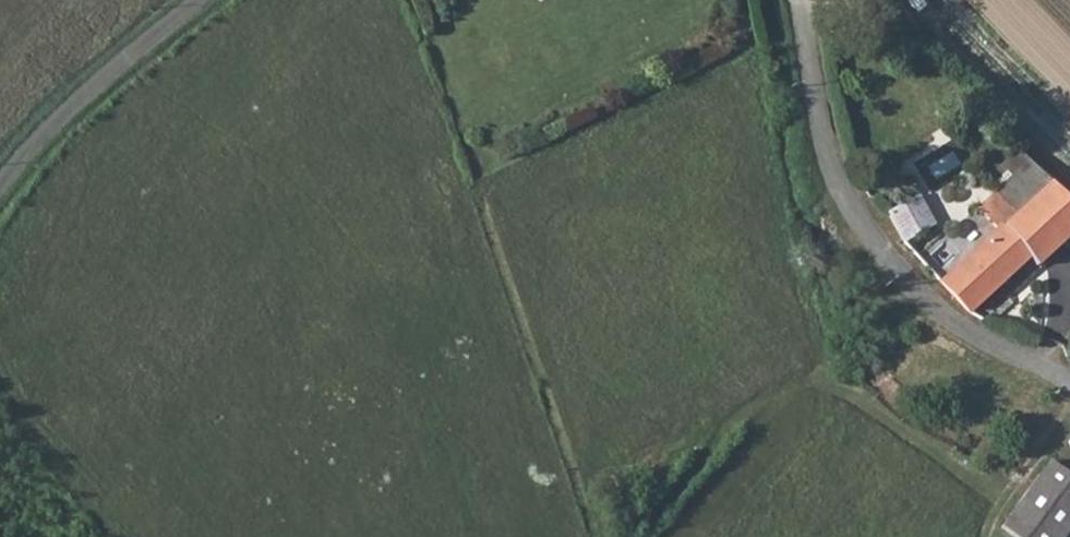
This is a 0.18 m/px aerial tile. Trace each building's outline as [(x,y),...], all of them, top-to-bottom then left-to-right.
[(943,278),(969,309),(1030,255),(1038,263),(1069,232),(1069,199),(1032,156),(980,206),(998,227),(943,278)] [(889,207),(892,211),(905,237),(906,239),(936,221),(918,193),(889,207)] [(1009,536),(1068,536),(1069,534),(1069,480),(1050,466),(1004,534),(1009,536)]
